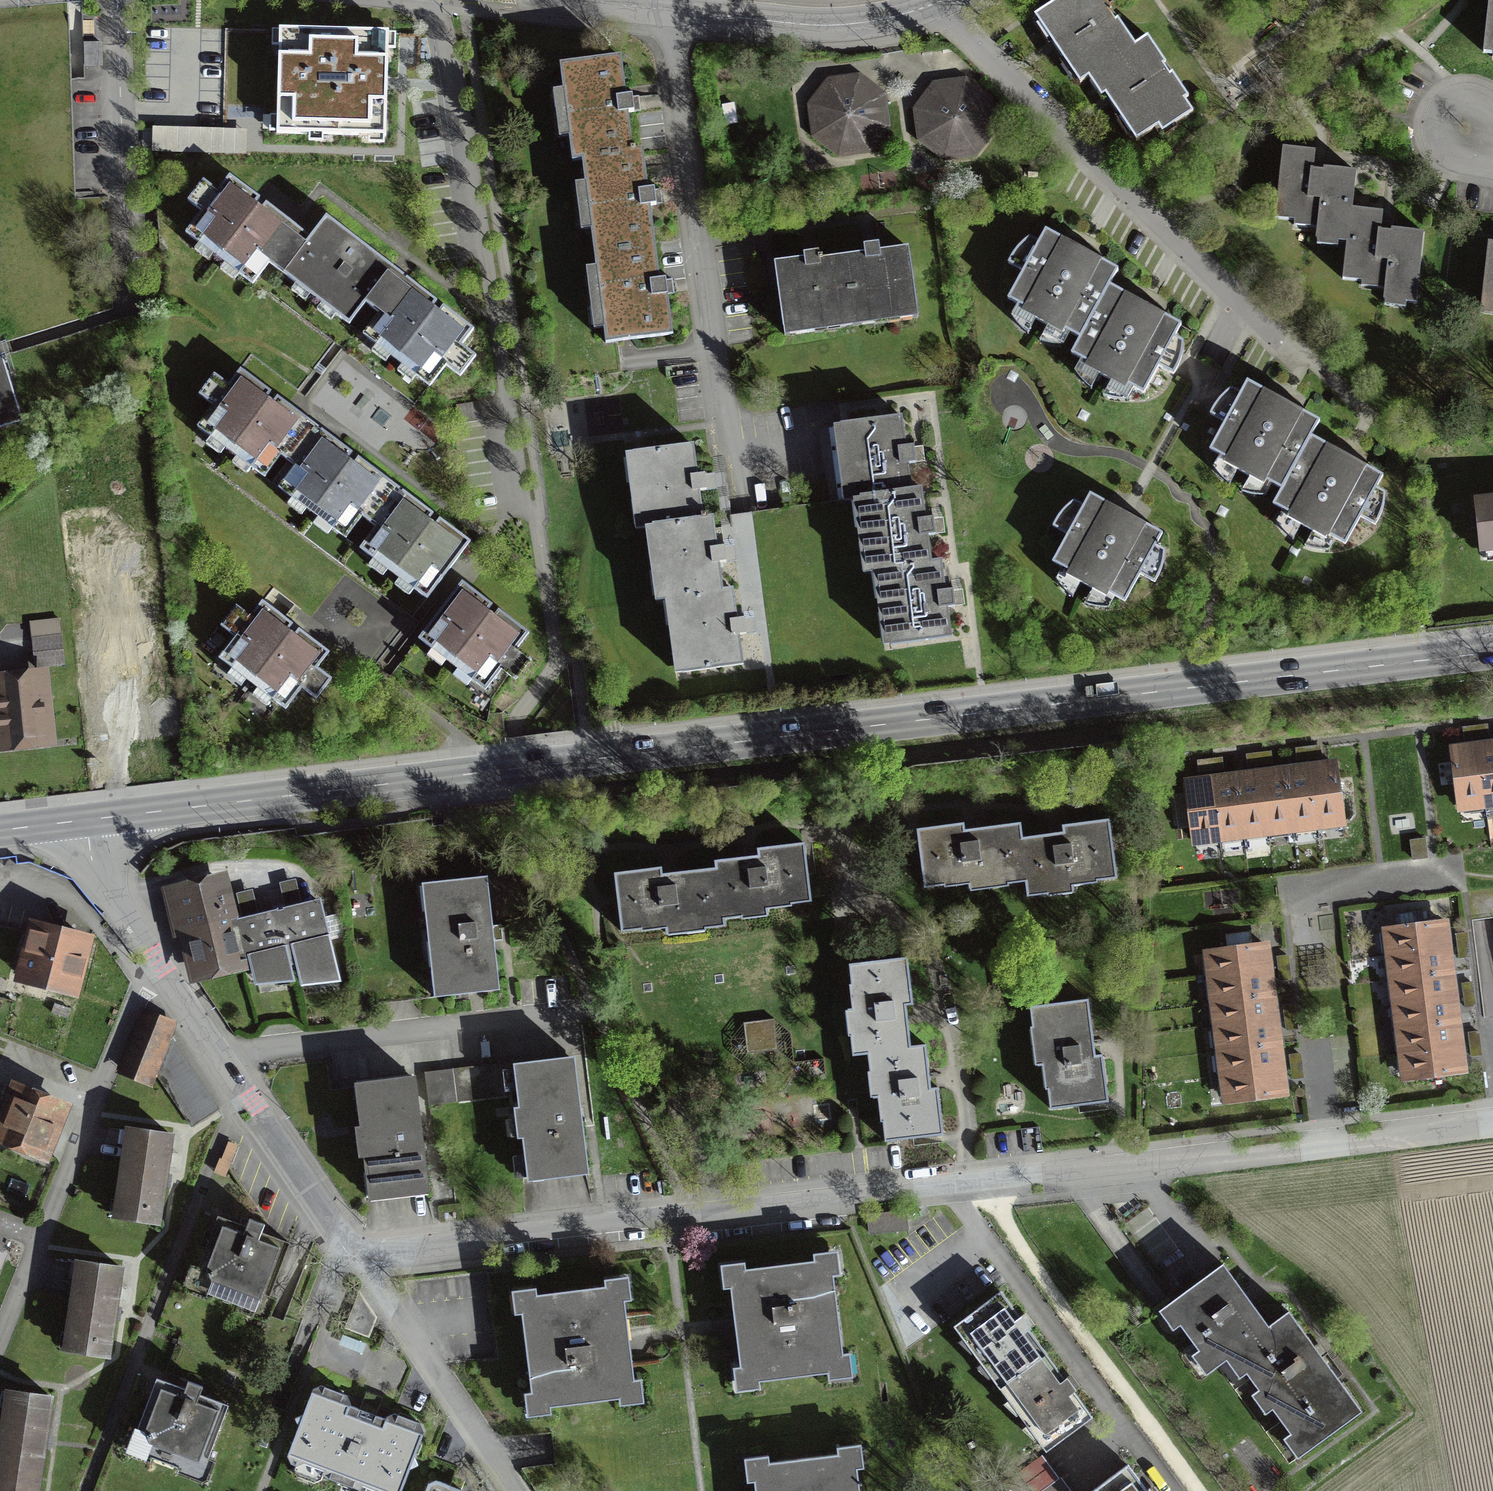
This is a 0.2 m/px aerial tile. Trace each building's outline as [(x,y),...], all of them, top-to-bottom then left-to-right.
[(1102,77),(1144,50),(1112,0),(1076,0),(1044,20),(1088,87),(1102,77)] [(1475,57),(1492,59),(1492,0),(1482,0),(1475,57)] [(409,28),(280,19),(274,142),(405,151),(409,28)] [(1159,40),(1144,50),(1102,77),(1148,147),(1205,110),(1159,40)] [(577,160),(639,151),(627,65),(564,74),(577,160)] [(889,100),(861,80),(831,84),(809,108),(812,143),(837,160),(871,161),(892,133),(889,100)] [(969,84),(934,88),(915,111),(919,146),(945,168),(979,164),(995,139),(992,105),(969,84)] [(1312,241),(1339,245),(1344,208),(1348,172),(1309,168),(1311,151),(1278,147),(1269,220),(1314,225),(1312,241)] [(589,246),(652,237),(639,151),(577,160),(589,246)] [(282,274),(308,239),(242,192),(206,242),(259,280),(269,265),(282,274)] [(1376,211),(1344,208),(1339,245),(1335,285),(1375,290),(1373,305),(1409,309),(1418,232),(1374,227),(1376,211)] [(367,334),(407,278),(322,218),(308,239),(282,274),(367,334)] [(1077,348),(1110,284),(1117,270),(1043,233),(1003,311),(1077,348)] [(652,237),(589,246),(604,349),(666,340),(652,237)] [(1484,244),(1476,309),(1492,311),(1492,245),(1484,244)] [(909,248),(843,256),(852,324),(918,316),(909,248)] [(781,333),(852,324),(843,256),(773,265),(781,333)] [(407,278),(367,334),(443,388),(456,370),(466,377),(480,359),(468,350),(482,331),(407,278)] [(1110,284),(1077,348),(1070,362),(1143,399),(1183,321),(1110,284)] [(316,427),(251,381),(211,436),(276,483),(316,427)] [(1276,499),(1309,434),(1316,420),(1242,383),(1202,461),(1276,499)] [(859,502),(917,494),(906,418),(841,428),(852,504),(859,502)] [(1309,434),(1276,499),(1269,513),(1342,550),(1382,471),(1309,434)] [(399,489),(332,442),(292,498),(359,545),(399,489)] [(656,533),(713,524),(702,448),(637,458),(649,534),(656,533)] [(879,575),(936,567),(925,493),(917,494),(859,502),(870,577),(879,575)] [(474,545),(413,503),(376,557),(436,599),(474,545)] [(1130,517),(1105,503),(1066,578),(1133,613),(1172,538),(1130,517)] [(676,606),(733,597),(722,523),(713,524),(656,533),(667,607),(676,606)] [(936,567),(879,575),(890,649),(957,639),(946,566),(936,567)] [(532,637),(473,593),(431,650),(490,694),(532,637)] [(733,597),(676,606),(687,679),(754,669),(743,596),(733,597)] [(331,658),(268,613),(230,665),(292,710),(331,658)] [(61,634),(32,638),(35,663),(64,659),(61,634)] [(0,678),(0,753),(1,758),(63,752),(55,673),(0,678)] [(1478,747),(1485,805),(1492,804),(1492,745),(1478,747)] [(1478,747),(1451,750),(1459,808),(1485,805),(1478,747)] [(1336,764),(1311,767),(1318,825),(1343,822),(1336,764)] [(1311,767),(1286,770),(1294,828),(1318,825),(1311,767)] [(1286,770),(1262,773),(1269,831),(1294,828),(1286,770)] [(1262,773),(1236,776),(1244,834),(1269,831),(1262,773)] [(1236,776),(1212,779),(1219,837),(1244,834),(1236,776)] [(1212,779),(1186,783),(1193,841),(1219,837),(1212,779)] [(1069,840),(1023,846),(1028,884),(1031,900),(1074,893),(1073,883),(1117,877),(1109,821),(1067,827),(1069,840)] [(973,892),(1028,884),(1023,846),(1020,826),(967,834),(966,824),(918,831),(927,887),(971,880),(973,892)] [(717,864),(718,873),(724,925),(769,920),(768,911),(814,906),(808,847),(761,852),(762,859),(717,864)] [(512,866),(486,867),(486,879),(489,901),(501,921),(529,906),(512,866)] [(733,935),(724,925),(718,873),(671,882),(671,875),(624,880),(630,938),(677,933),(678,941),(733,935)] [(229,924),(222,879),(163,892),(169,919),(186,916),(199,974),(241,964),(229,924)] [(427,884),(437,995),(500,988),(489,901),(486,879),(427,884)] [(320,901),(274,913),(290,970),(333,969),(320,901)] [(255,972),(290,970),(274,913),(229,924),(241,964),(250,956),(255,972)] [(13,972),(75,993),(95,936),(33,915),(13,972)] [(1387,930),(1390,954),(1448,947),(1445,923),(1387,930)] [(1210,953),(1213,977),(1270,970),(1267,946),(1210,953)] [(1451,971),(1448,947),(1390,954),(1393,978),(1451,971)] [(853,1061),(871,1059),(908,1054),(902,1005),(916,1003),(910,961),(854,968),(859,1011),(847,1012),(853,1061)] [(1273,994),(1270,970),(1213,977),(1216,1001),(1273,994)] [(1454,996),(1451,971),(1393,978),(1397,1003),(1454,996)] [(1276,1019),(1273,994),(1216,1001),(1219,1026),(1276,1019)] [(1457,1021),(1454,996),(1397,1003),(1400,1028),(1457,1021)] [(1089,1003),(1035,1010),(1038,1030),(1030,1031),(1035,1069),(1047,1067),(1052,1109),(1115,1101),(1109,1056),(1096,1058),(1089,1003)] [(776,1012),(745,1016),(751,1052),(781,1047),(776,1012)] [(174,1025),(146,1013),(121,1073),(150,1084),(155,1070),(168,1039),(174,1025)] [(1279,1044),(1276,1019),(1219,1026),(1222,1051),(1279,1044)] [(1460,1045),(1457,1021),(1400,1028),(1403,1053),(1460,1045)] [(217,1108),(168,1039),(155,1070),(192,1125),(217,1108)] [(1282,1068),(1279,1044),(1222,1051),(1225,1075),(1282,1068)] [(1464,1072),(1460,1045),(1403,1053),(1406,1079),(1464,1072)] [(593,1164),(577,1047),(512,1056),(529,1173),(593,1164)] [(934,1051),(908,1054),(871,1059),(877,1106),(889,1105),(895,1148),(956,1141),(950,1095),(940,1097),(934,1051)] [(507,1067),(454,1073),(457,1101),(510,1096),(507,1067)] [(1286,1095),(1282,1068),(1225,1075),(1228,1102),(1286,1095)] [(19,1073),(0,1115),(0,1140),(44,1161),(73,1098),(19,1073)] [(428,1189),(411,1073),(349,1082),(365,1198),(428,1189)] [(454,1073),(426,1076),(429,1105),(457,1101),(454,1073)] [(122,1122),(112,1213),(165,1219),(175,1128),(122,1122)] [(295,1236),(219,1208),(192,1282),(268,1310),(295,1236)] [(816,1247),(817,1258),(748,1263),(748,1254),(723,1256),(725,1285),(735,1285),(740,1361),(730,1362),(732,1391),(763,1389),(762,1374),(828,1370),(829,1383),(859,1381),(856,1348),(843,1349),(838,1275),(848,1274),(846,1245),(816,1247)] [(0,1246),(0,1273),(9,1249),(0,1246)] [(124,1260),(74,1253),(62,1345),(112,1351),(124,1260)] [(1207,1369),(1227,1354),(1269,1321),(1224,1258),(1159,1304),(1207,1369)] [(606,1270),(607,1281),(539,1285),(538,1277),(513,1279),(515,1308),(525,1308),(530,1384),(520,1384),(522,1414),(553,1412),(552,1397),(619,1393),(619,1406),(649,1404),(647,1371),(633,1371),(628,1298),(638,1297),(636,1268),(606,1270)] [(954,1321),(1004,1384),(1045,1351),(1001,1286),(954,1321)] [(1290,1306),(1269,1321),(1227,1354),(1299,1456),(1363,1406),(1290,1306)] [(1095,1415),(1045,1351),(1004,1384),(1053,1448),(1095,1415)] [(231,1400),(154,1371),(128,1441),(204,1470),(231,1400)] [(315,1381),(284,1459),(367,1490),(403,1490),(429,1425),(315,1381)] [(0,1405),(0,1478),(40,1483),(53,1391),(3,1383),(0,1405)] [(839,1452),(770,1457),(770,1448),(745,1450),(747,1480),(757,1479),(758,1490),(861,1490),(860,1469),(870,1468),(868,1439),(838,1441),(839,1452)] [(1017,1471),(1031,1490),(1040,1490),(1057,1479),(1040,1454),(1017,1471)] [(1128,1460),(1087,1490),(1150,1490),(1128,1460)] [(40,1483),(0,1478),(0,1490),(39,1490),(40,1483)] [(1057,1479),(1040,1490),(1066,1490),(1057,1479)]
